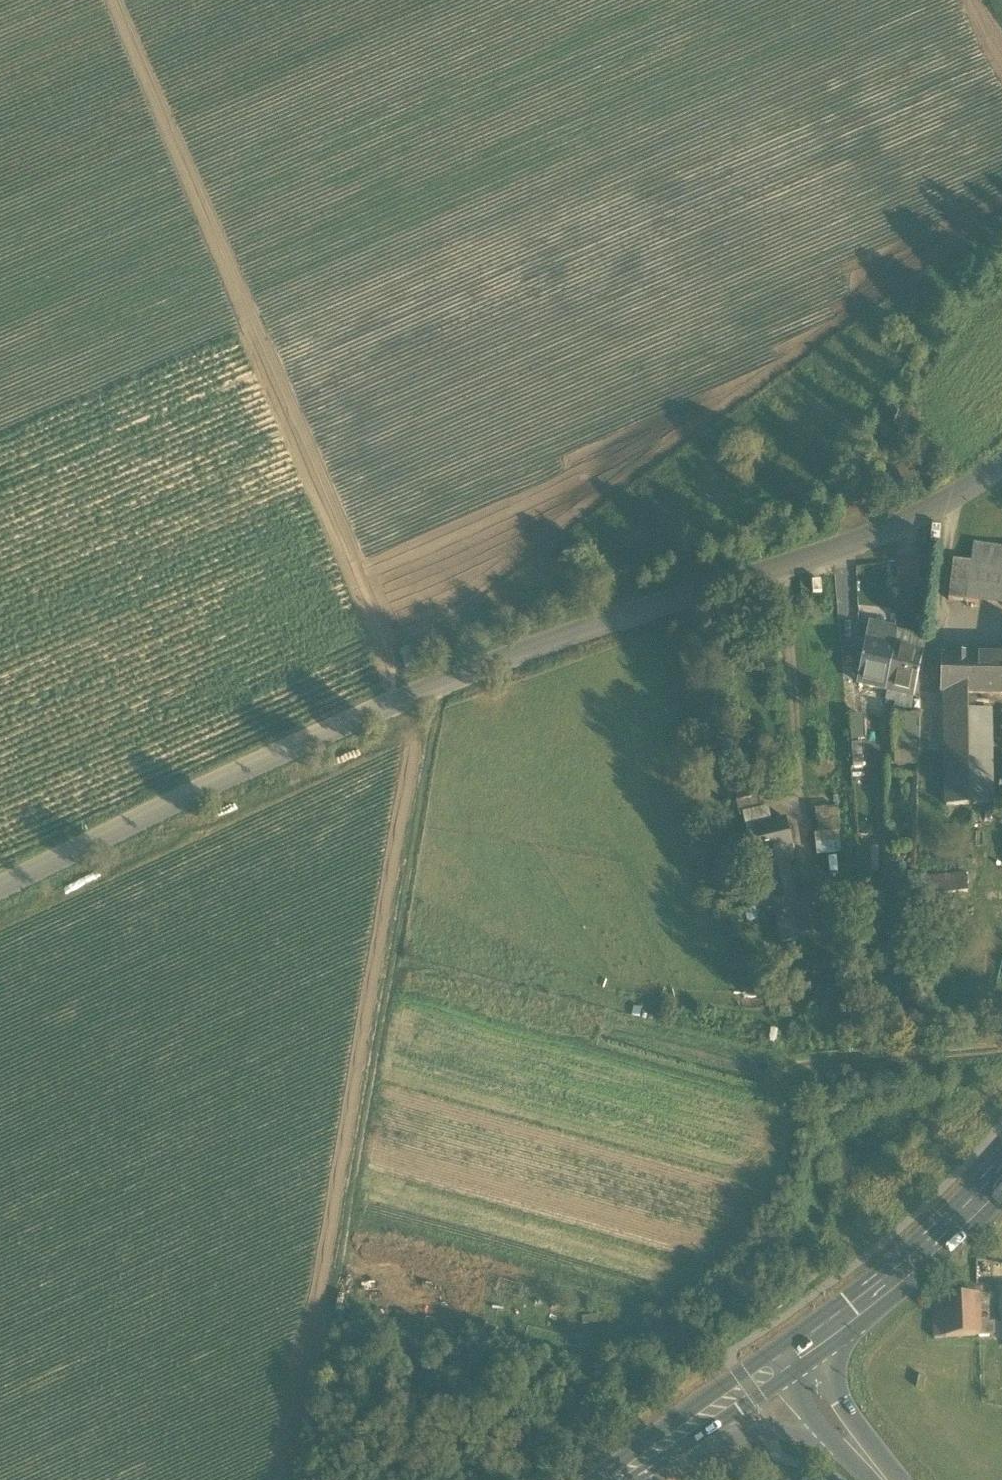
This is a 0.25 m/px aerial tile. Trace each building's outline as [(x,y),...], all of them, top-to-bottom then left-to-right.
[(1001,608),(1001,548),(973,545),(971,564),(983,565),(979,605),(1001,608)] [(948,601),(979,605),(983,565),(971,564),(952,561),(948,601)] [(896,583),(918,583),(918,563),(896,563),(896,583)] [(821,581),(811,583),(813,595),(821,594),(821,581)] [(871,627),(868,641),(895,647),(896,632),(871,627)] [(896,632),(895,647),(923,654),(925,639),(896,632)] [(886,691),(895,647),(868,641),(867,641),(859,685),(867,686),(867,687),(886,691)] [(913,698),(923,654),(895,647),(886,691),(886,692),(913,698)] [(944,694),(951,694),(967,695),(974,695),(974,657),(973,657),(973,658),(942,657),(941,694),(944,694)] [(974,657),(974,695),(1001,696),(1001,658),(974,657)] [(911,711),(913,698),(886,692),(885,703),(894,705),(893,708),(911,711)] [(946,807),(969,807),(969,790),(968,712),(967,695),(951,694),(951,707),(945,707),(946,807)] [(968,712),(969,790),(992,789),(992,805),(993,805),(991,711),(968,712)] [(893,752),(919,753),(919,717),(894,716),(893,752)] [(850,719),(851,741),(878,739),(877,718),(850,719)] [(919,753),(893,752),(893,767),(918,768),(919,753)] [(736,802),(739,818),(743,817),(763,813),(762,809),(753,768),(733,772),(740,802),(736,802)] [(993,806),(993,805),(992,805),(992,789),(969,790),(969,807),(993,806)] [(768,808),(762,809),(763,813),(743,817),(746,834),(753,833),(752,830),(771,825),(768,808)] [(817,822),(838,820),(838,808),(814,810),(815,822),(817,822)] [(818,835),(839,833),(838,820),(817,822),(818,835)] [(778,926),(782,943),(798,940),(797,935),(812,932),(810,922),(827,919),(820,891),(795,897),(785,855),(793,853),(786,822),(771,825),(752,830),(753,833),(759,861),(763,860),(778,926)] [(817,856),(840,854),(839,833),(818,835),(815,835),(817,856)] [(889,876),(889,899),(915,898),(915,874),(889,876)] [(927,879),(929,897),(967,893),(966,875),(927,879)] [(944,1298),(946,1338),(979,1336),(977,1296),(944,1298)] [(934,1339),(946,1338),(944,1298),(932,1298),(932,1299),(934,1339)]
